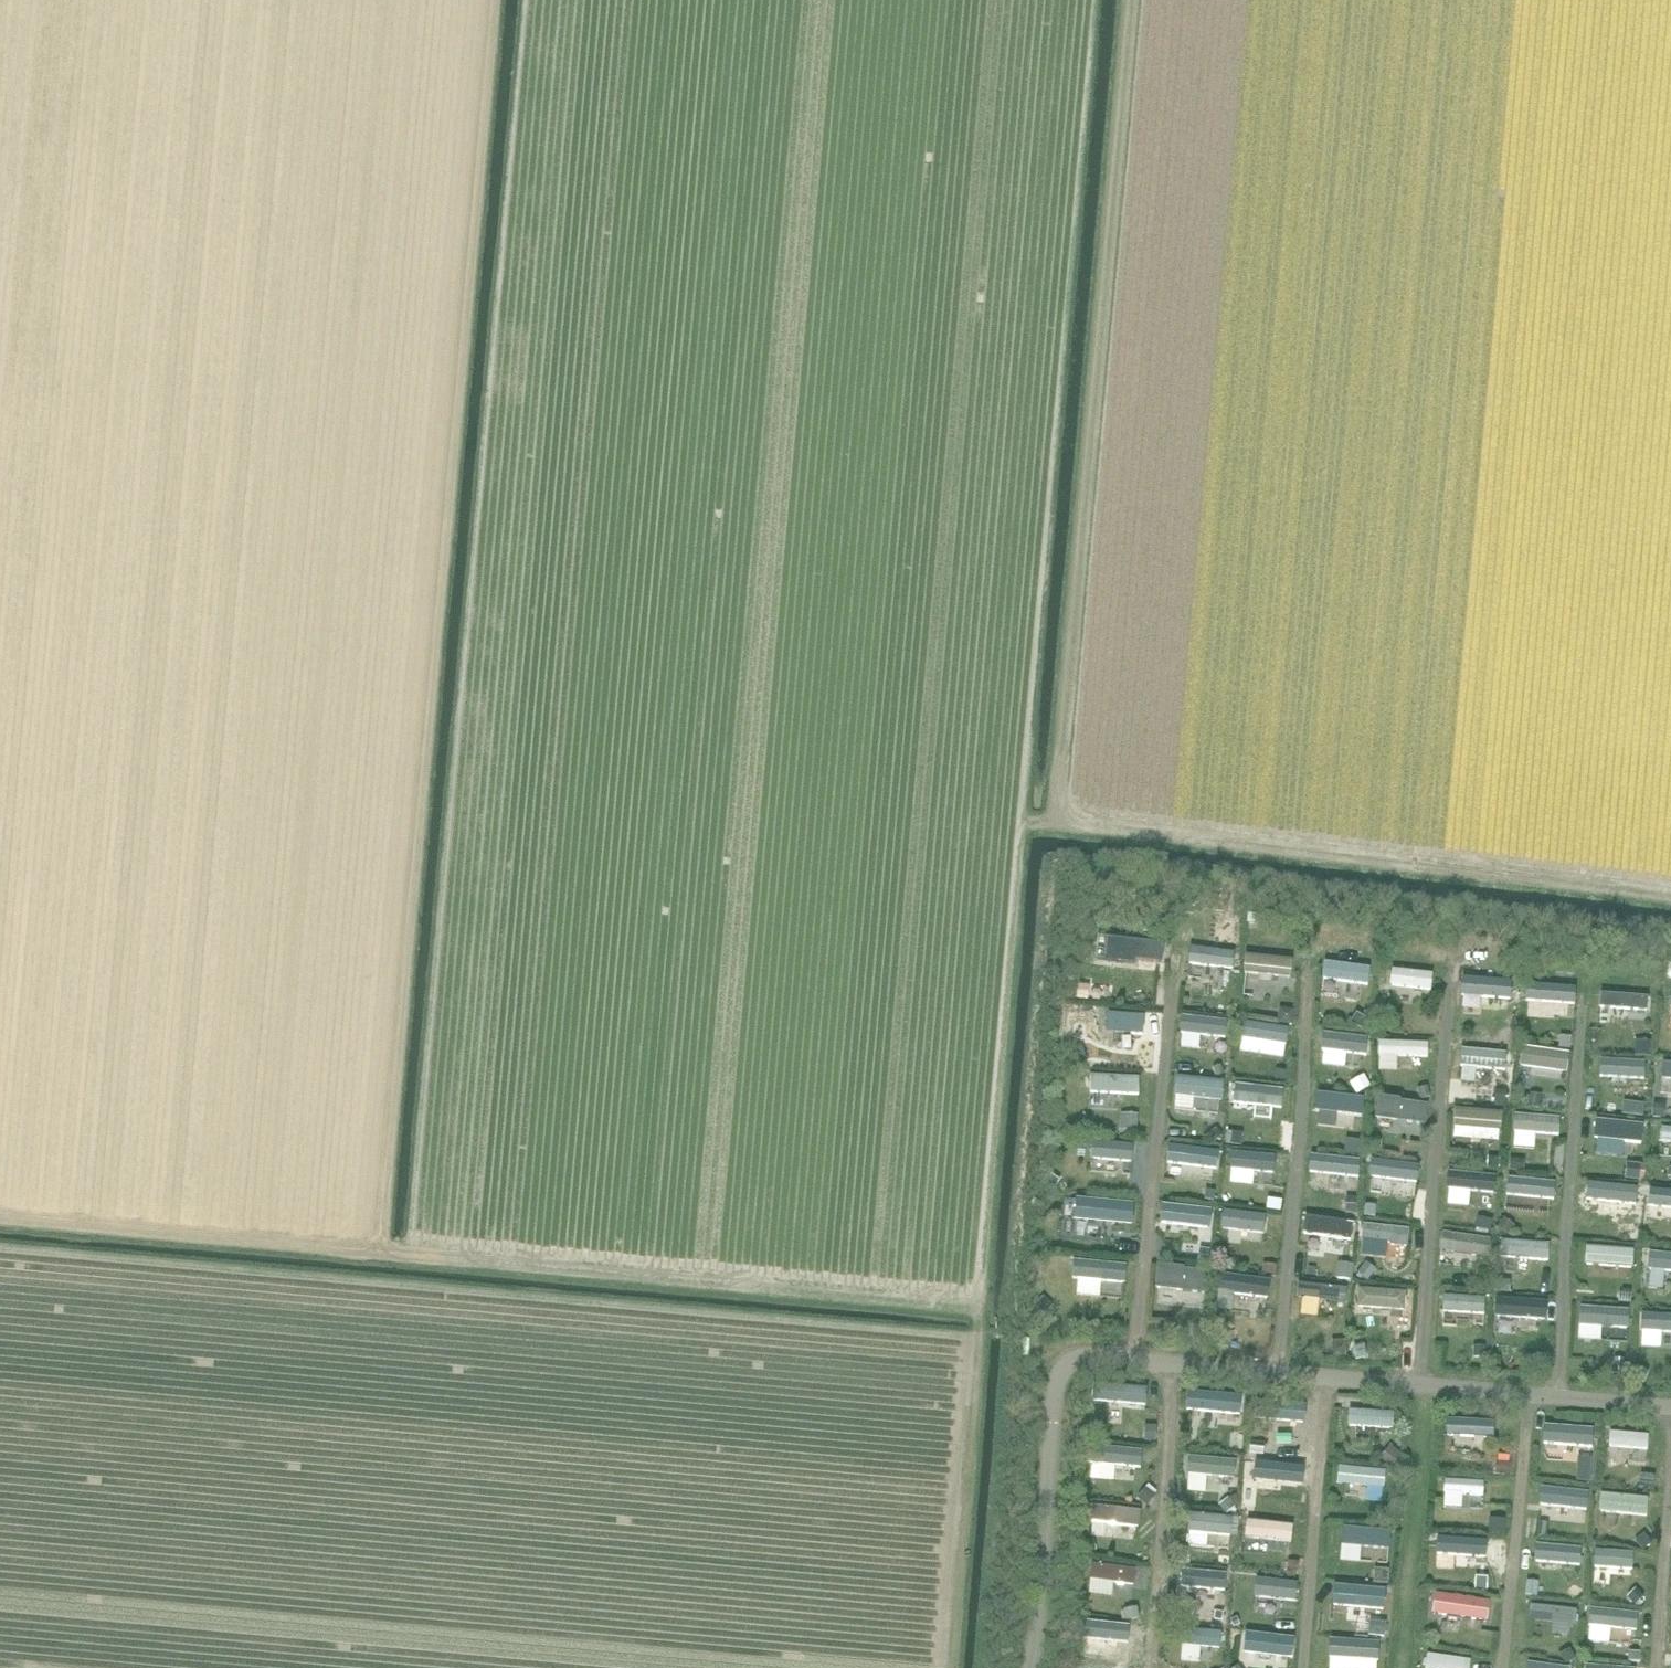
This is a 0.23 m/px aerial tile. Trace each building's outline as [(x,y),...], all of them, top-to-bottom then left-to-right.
[(1163,941),(1108,935),(1105,957),(1135,960),(1135,957),(1161,960),(1163,941)] [(1527,982),(1525,1000),(1572,1004),(1574,987),(1527,982)] [(1077,1196),(1076,1212),(1126,1218),(1128,1201),(1077,1196)] [(1496,1296),(1495,1314),(1544,1318),(1546,1300),(1496,1296)] [(1096,1382),(1095,1398),(1145,1404),(1147,1387),(1096,1382)] [(1545,1423),(1544,1441),(1594,1445),(1595,1427),(1545,1423)] [(1092,1505),(1090,1521),(1141,1526),(1143,1510),(1092,1505)]
